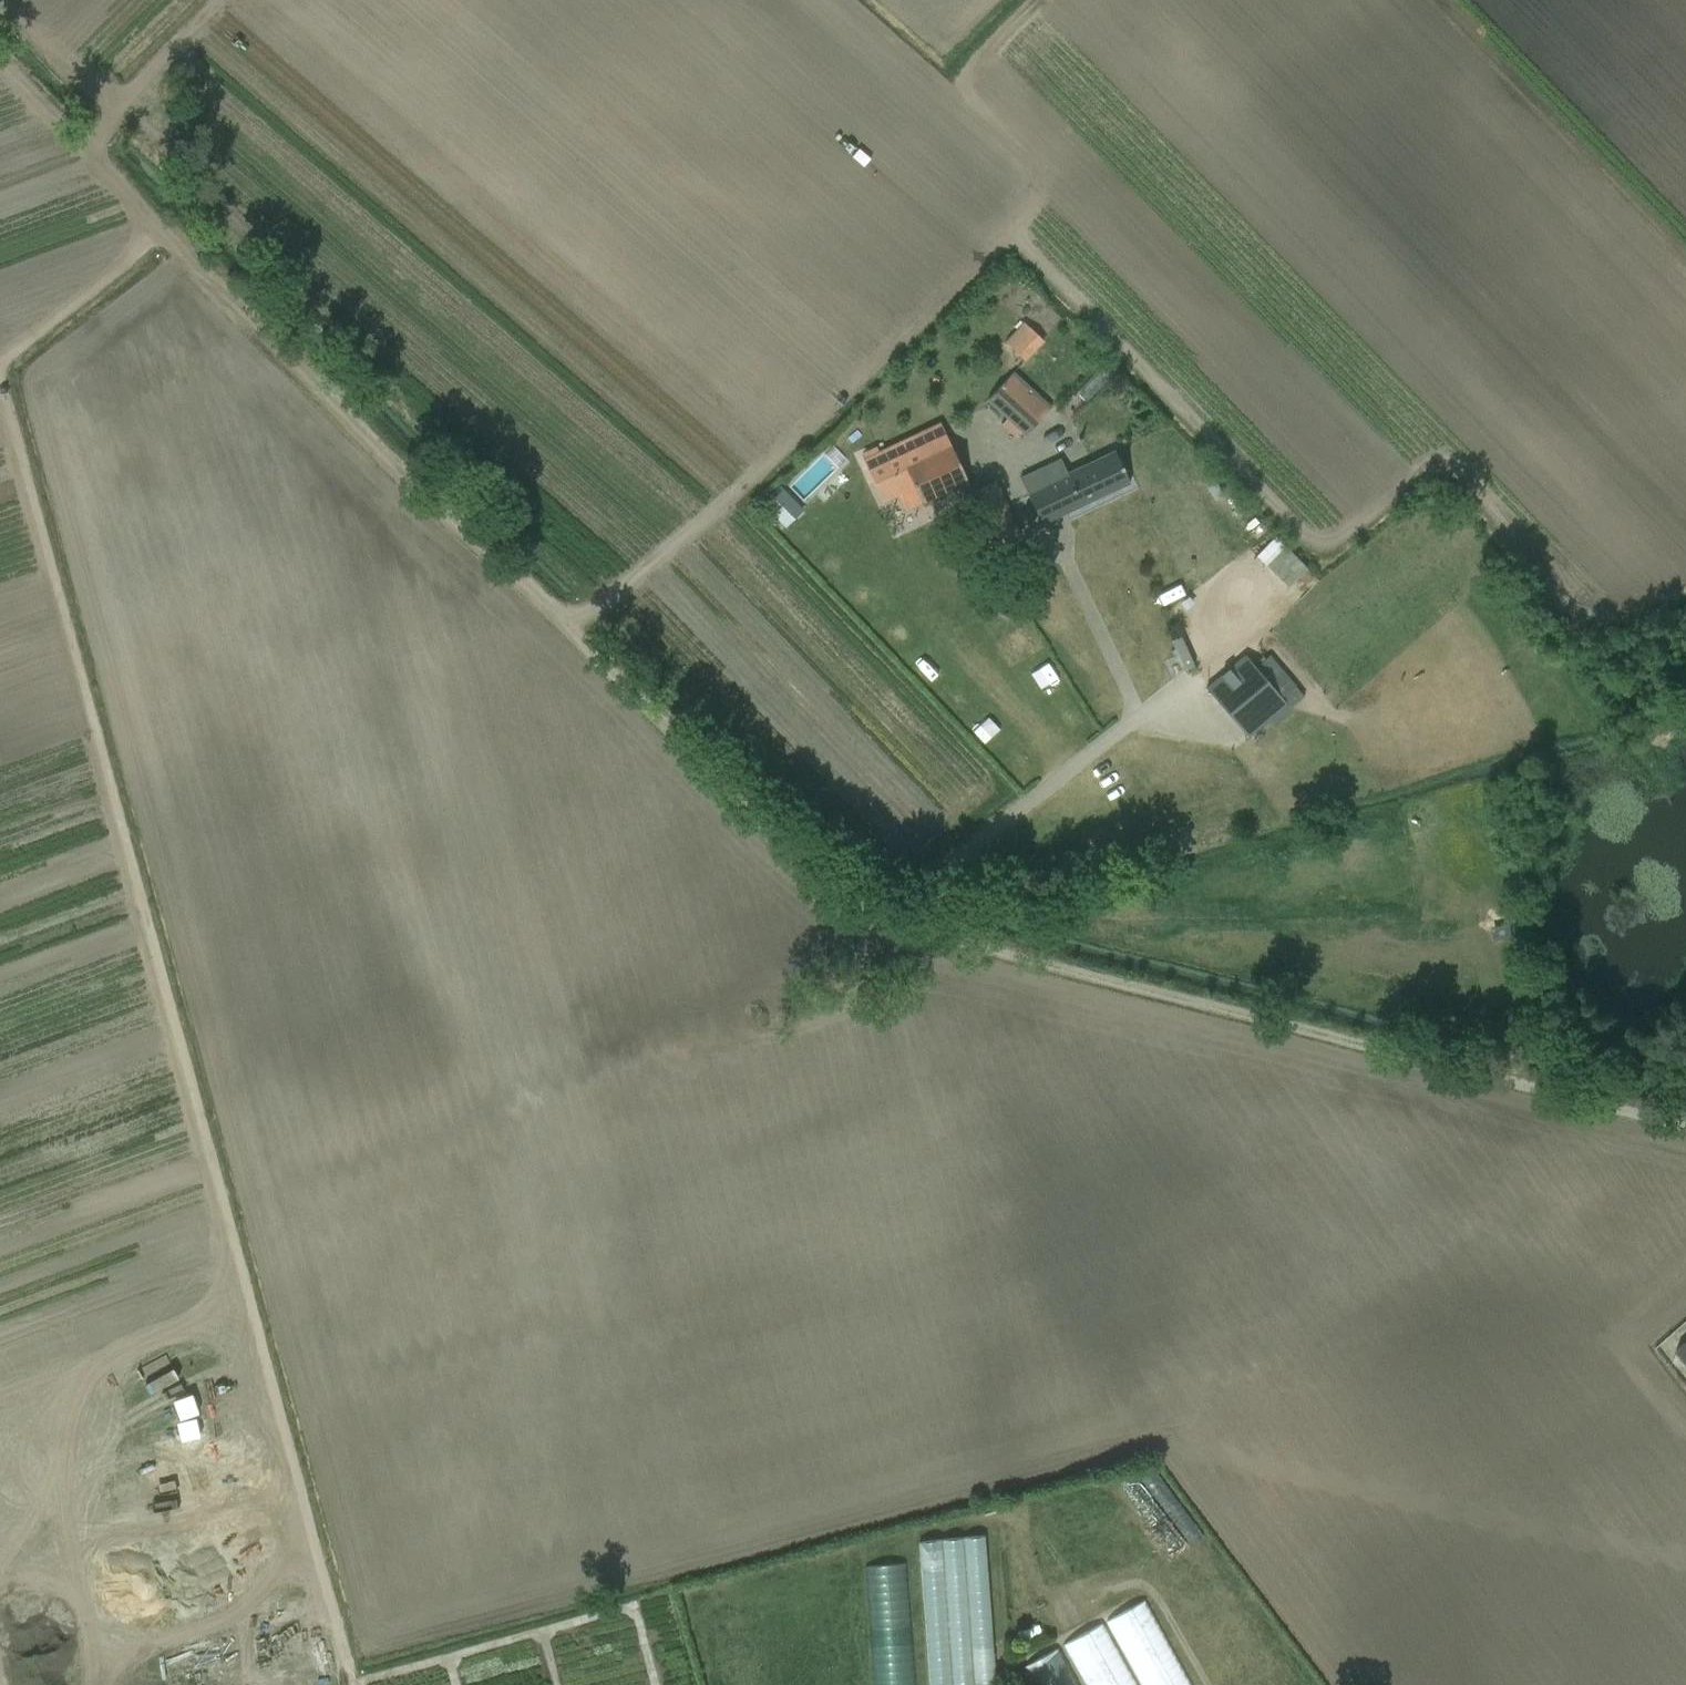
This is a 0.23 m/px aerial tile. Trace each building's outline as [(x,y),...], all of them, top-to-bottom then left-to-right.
[(1043,341),(1029,328),(1010,347),(1024,360),(1043,341)] [(1024,436),(1050,409),(1051,407),(1013,372),(986,401),(1024,436)] [(967,482),(940,424),(862,460),(874,483),(907,469),(922,503),(967,482)] [(1041,468),(1020,478),(1042,524),(1130,482),(1114,450),(1047,482),(1041,468)] [(825,498),(865,468),(855,455),(815,484),(825,498)] [(995,480),(962,496),(988,549),(1021,533),(995,480)] [(779,488),(762,504),(776,519),(793,502),(779,488)] [(1274,554),(1286,566),(1304,549),(1292,536),(1274,554)] [(1274,537),(1256,555),(1264,563),(1282,545),(1274,537)] [(1286,705),(1280,696),(1251,662),(1245,655),(1206,688),(1220,705),(1246,737),(1286,705)] [(953,1684),(1022,1684),(1013,1532),(945,1536),(953,1684)] [(900,1684),(939,1684),(934,1561),(895,1562),(900,1684)] [(1105,1622),(1140,1684),(1191,1684),(1144,1600),(1105,1622)] [(1063,1645),(1085,1684),(1135,1684),(1102,1624),(1063,1645)]
